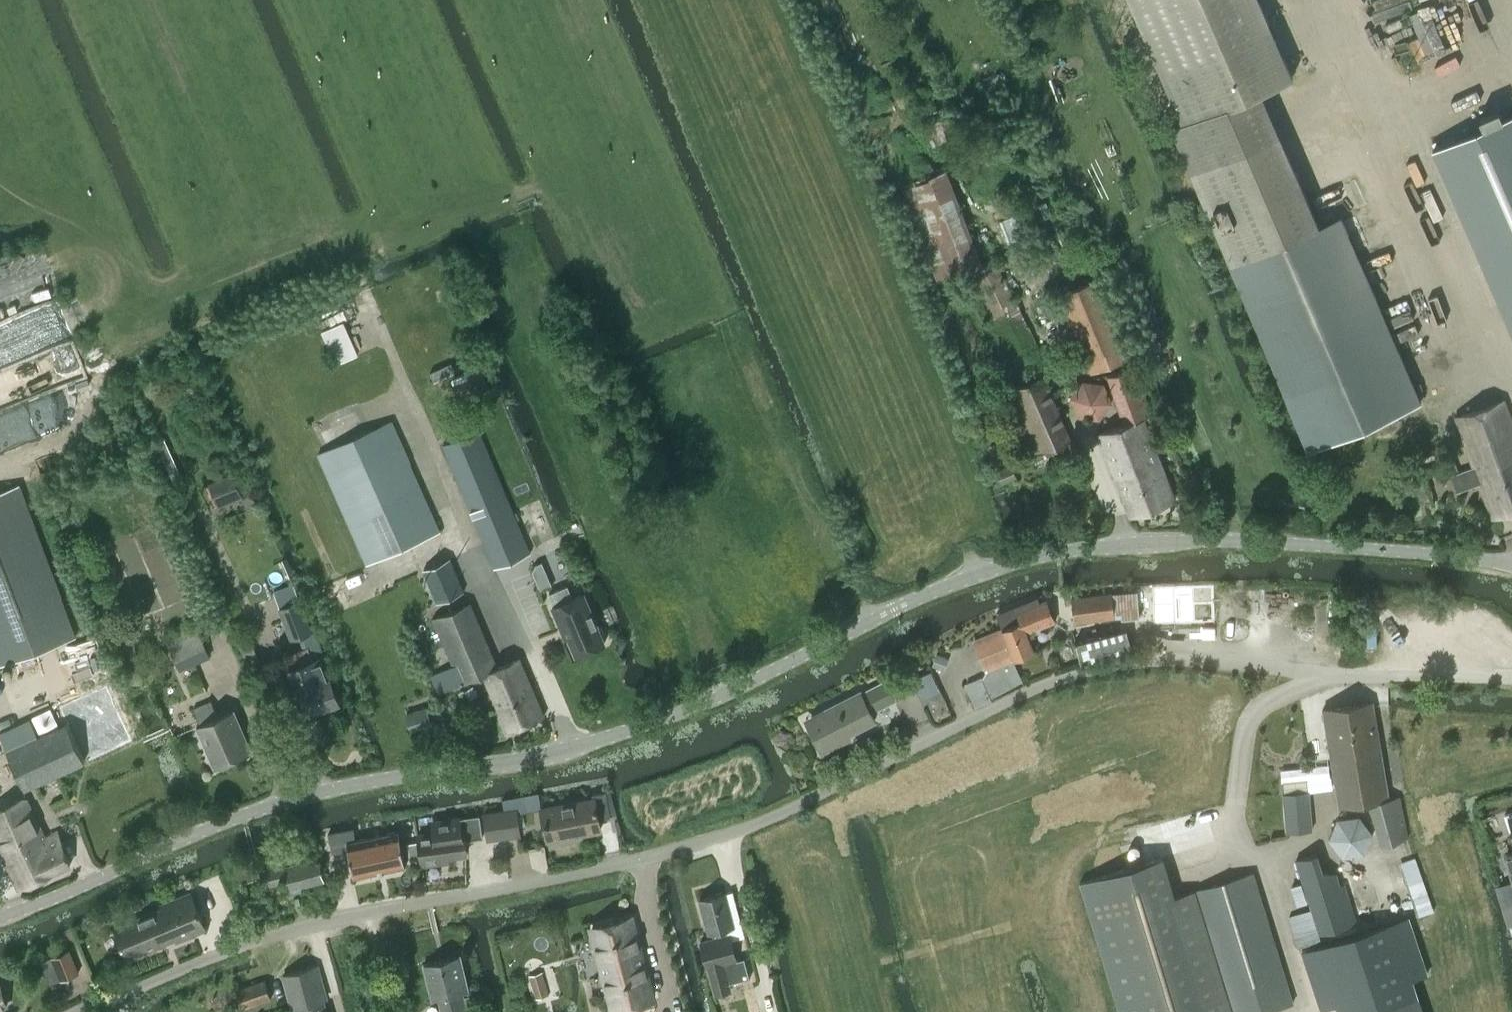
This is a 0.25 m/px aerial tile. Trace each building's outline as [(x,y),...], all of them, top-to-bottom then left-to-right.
[(1254,317),(1311,448),(1421,401),(1385,317),(1341,215),(1320,224),(1261,90),(1293,76),(1260,0),(1130,0),(1183,122),(1172,127),(1254,317)] [(1430,149),(1504,317),(1511,335),(1511,113),(1430,149)] [(937,122),(923,127),(930,148),(955,139),(947,119),(947,118),(937,122)] [(929,175),(930,177),(901,188),(937,281),(964,271),(1006,362),(1038,348),(994,257),(982,263),(946,169),(929,175)] [(1018,212),(1002,219),(1010,242),(1027,236),(1018,212)] [(1059,294),(1068,317),(1090,372),(1129,357),(1113,317),(1098,278),(1059,294)] [(1130,516),(1174,499),(1142,416),(1152,412),(1133,365),(1107,375),(1126,422),(1098,433),(1130,516)] [(1025,458),(1070,439),(1042,375),(998,393),(1006,411),(1005,411),(1025,458)] [(1483,406),(1456,416),(1473,466),(1450,474),(1456,491),(1479,483),(1492,517),(1511,510),(1511,427),(1502,400),(1483,406)] [(366,563),(438,531),(390,421),(317,453),(366,563)] [(494,567),(529,552),(478,429),(442,444),(494,567)] [(999,470),(996,471),(1001,483),(1003,482),(1016,477),(1012,465),(999,470)] [(242,495),(232,472),(208,483),(217,505),(242,495)] [(75,635),(19,484),(0,491),(0,663),(75,635)] [(251,494),(243,497),(248,509),(257,505),(254,497),(252,498),(251,494)] [(536,563),(532,570),(540,588),(551,584),(541,561),(536,563)] [(317,646),(293,583),(274,590),(280,606),(278,607),(291,640),(299,637),(304,651),(317,646)] [(575,654),(604,642),(603,638),(604,634),(601,626),(597,625),(584,593),(573,598),(567,585),(549,593),(554,605),(552,607),(561,629),(564,628),(575,654)] [(1163,591),(1141,592),(1143,628),(1203,626),(1202,591),(1179,591),(1179,596),(1164,596),(1163,591)] [(1074,621),(1113,617),(1110,592),(1072,596),(1074,621)] [(1038,597),(996,614),(1001,628),(1008,647),(1013,658),(1033,650),(1026,631),(1054,620),(1046,599),(1039,602),(1038,597)] [(448,667),(436,672),(431,674),(438,692),(484,673),(508,730),(543,716),(519,658),(497,667),(470,602),(432,617),(450,660),(446,662),(448,667)] [(162,637),(177,671),(208,657),(193,623),(162,637)] [(1081,661),(1131,648),(1126,628),(1097,636),(1094,626),(1073,632),(1081,661)] [(982,676),(966,683),(976,705),(1023,684),(1012,658),(1013,658),(1008,647),(1001,628),(974,639),(986,668),(986,669),(982,676)] [(94,640),(90,641),(94,654),(99,652),(94,640)] [(163,648),(154,653),(158,660),(167,655),(163,648)] [(946,657),(936,654),(932,665),(941,669),(946,657)] [(302,689),(310,711),(340,700),(323,655),(291,668),(299,690),(302,689)] [(260,661),(249,666),(255,679),(266,673),(260,661)] [(869,711),(892,699),(883,682),(860,693),(859,691),(821,710),(823,716),(807,724),(821,751),(838,742),(836,738),(873,720),(869,711)] [(112,693),(64,714),(68,723),(85,762),(133,741),(112,693)] [(214,767),(251,751),(233,709),(217,716),(210,700),(193,708),(199,723),(196,725),(214,767)] [(1381,846),(1407,837),(1398,796),(1387,798),(1371,700),(1322,708),(1337,806),(1367,802),(1381,846)] [(411,729),(430,723),(425,707),(406,714),(411,729)] [(68,723),(6,750),(24,789),(85,762),(68,723)] [(598,818),(609,816),(604,791),(592,793),(593,798),(542,808),(548,839),(600,829),(598,818)] [(1285,831),(1310,829),(1307,791),(1281,793),(1285,831)] [(69,865),(56,831),(43,837),(25,798),(20,798),(0,807),(0,853),(16,889),(69,865)] [(500,810),(504,837),(520,834),(516,807),(500,810)] [(488,839),(504,837),(500,810),(484,812),(488,839)] [(1503,814),(1508,830),(1511,828),(1511,829),(1511,811),(1503,814)] [(464,839),(482,836),(479,814),(432,821),(433,831),(417,833),(418,839),(421,856),(422,864),(438,861),(437,856),(465,852),(464,839)] [(1342,856),(1364,853),(1373,832),(1360,815),(1337,817),(1329,837),(1342,856)] [(352,876),(404,866),(397,830),(355,838),(353,827),(327,832),(331,852),(347,849),(352,876)] [(421,856),(418,839),(410,841),(412,857),(421,856)] [(1315,854),(1294,860),(1317,935),(1355,923),(1343,884),(1339,886),(1335,873),(1320,871),(1315,854)] [(1163,855),(1079,881),(1120,1011),(1260,1011),(1292,1002),(1252,873),(1176,896),(1163,855)] [(285,888),(323,878),(318,858),(280,868),(279,865),(259,870),(263,886),(283,880),(285,888)] [(251,860),(237,864),(241,877),(255,874),(251,860)] [(1511,902),(1511,891),(1509,882),(1500,885),(1495,887),(1501,905),(1511,902)] [(162,908),(152,912),(114,928),(126,956),(175,936),(176,940),(205,928),(190,892),(161,905),(162,908)] [(733,925),(724,892),(698,899),(707,932),(710,931),(712,937),(699,940),(706,966),(707,966),(713,992),(729,988),(727,981),(747,976),(742,957),(735,959),(728,933),(725,933),(724,927),(733,925)] [(1501,905),(1507,923),(1511,922),(1511,902),(1501,905)] [(613,1008),(651,998),(629,917),(591,927),(613,1008)] [(1316,946),(1337,1011),(1421,1011),(1416,995),(1412,982),(1392,921),(1316,946)] [(51,957),(60,979),(78,972),(69,950),(51,957)] [(460,955),(423,964),(431,999),(440,997),(443,1011),(467,1011),(462,991),(468,990),(460,955)] [(322,998),(322,999),(325,997),(317,966),(282,975),(291,1008),(298,1006),(322,998)] [(535,998),(548,994),(542,970),(528,974),(535,998)] [(242,1008),(270,998),(264,979),(235,989),(242,1008)] [(330,1009),(325,1010),(322,999),(322,998),(298,1006),(300,1011),(330,1011),(330,1009)] [(405,1006),(408,1011),(414,1011),(410,1004),(405,1006)]
